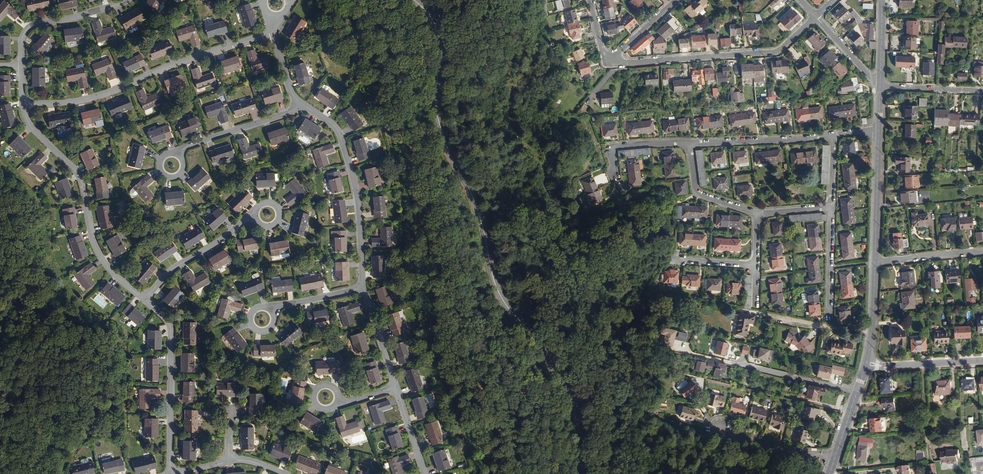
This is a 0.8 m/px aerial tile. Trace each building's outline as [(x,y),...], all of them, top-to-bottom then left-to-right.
[(3,0),(1,0),(0,2),(0,17),(5,12),(12,18),(17,12),(3,0)] [(46,0),(24,0),(26,10),(47,5),(46,0)] [(157,0),(143,0),(141,4),(150,10),(155,4),(157,0)] [(568,0),(557,0),(555,0),(557,9),(570,6),(568,0)] [(613,2),(613,0),(602,0),(604,8),(612,7),(616,6),(615,3),(613,2)] [(643,2),(641,0),(630,0),(628,2),(635,9),(643,2)] [(704,8),(703,7),(697,1),(696,0),(695,0),(690,5),(689,5),(684,9),(691,17),(698,11),(699,12),(704,8)] [(155,13),(159,6),(155,4),(150,10),(155,13)] [(251,24),(244,4),(233,7),(239,28),(251,24)] [(850,15),(851,14),(850,13),(844,6),(834,15),(842,23),(850,15)] [(614,17),(612,7),(604,8),(603,9),(604,12),(604,16),(605,19),(614,17)] [(141,18),(135,8),(116,18),(122,28),(141,18)] [(577,21),(574,8),(565,11),(568,23),(577,21)] [(790,28),(801,18),(793,9),(782,20),(790,28)] [(860,18),(854,10),(850,13),(851,14),(854,17),(856,19),(858,18),(860,18)] [(589,18),(588,11),(579,13),(580,20),(589,18)] [(627,29),(636,21),(630,14),(621,23),(627,29)] [(293,40),(304,21),(294,15),(283,34),(293,40)] [(679,27),(675,23),(676,21),(673,17),(666,22),(673,30),(674,31),(679,27)] [(720,25),(729,22),(729,18),(716,22),(717,29),(720,29),(720,25)] [(873,30),(873,24),(863,23),(860,18),(858,18),(856,19),(855,19),(857,24),(861,33),(863,33),(863,35),(864,35),(864,36),(865,36),(865,39),(872,39),(872,36),(871,36),(871,30),(873,30)] [(113,36),(110,26),(99,30),(96,20),(89,22),(95,41),(113,36)] [(790,28),(782,20),(780,21),(788,30),(790,28)] [(221,30),(218,21),(199,27),(202,37),(206,35),(221,30)] [(618,32),(616,23),(613,24),(612,21),(605,22),(608,34),(618,32)] [(918,36),(918,22),(907,21),(906,35),(918,36)] [(580,32),(578,22),(567,24),(571,41),(580,39),(579,32),(580,32)] [(664,39),(673,30),(666,22),(657,31),(664,39)] [(740,34),(740,24),(729,25),(730,34),(740,34)] [(758,36),(757,24),(743,25),(744,35),(752,35),(752,36),(758,36)] [(861,33),(857,24),(853,28),(857,31),(849,38),(856,45),(864,39),(861,33)] [(197,43),(191,25),(173,30),(176,40),(187,36),(190,46),(197,43)] [(79,38),(76,28),(65,31),(64,29),(58,31),(61,43),(79,38)] [(595,39),(592,30),(584,32),(587,41),(595,39)] [(826,43),(823,41),(818,34),(816,32),(808,39),(815,46),(814,47),(817,51),(826,43)] [(654,38),(650,33),(645,36),(650,42),(654,38)] [(46,48),(46,46),(44,44),(47,40),(39,34),(26,49),(34,56),(38,51),(41,53),(43,53),(46,48)] [(705,47),(705,35),(691,35),(692,47),(705,47)] [(644,47),(650,42),(645,36),(632,48),(636,52),(643,46),(644,47)] [(965,47),(966,37),(952,37),(951,47),(965,47)] [(731,45),(730,38),(721,38),(721,46),(731,45)] [(904,38),(903,49),(915,50),(915,44),(919,44),(919,39),(904,38)] [(169,51),(165,40),(145,48),(149,59),(169,51)] [(267,65),(264,55),(253,58),(251,49),(243,51),(249,71),(267,65)] [(584,57),(582,54),(584,54),(583,51),(581,51),(580,49),(572,52),(573,54),(572,55),(574,60),(576,59),(576,60),(584,57)] [(836,57),(830,49),(819,58),(826,66),(834,58),(838,62),(840,61),(842,59),(838,56),(836,57)] [(139,64),(134,54),(114,64),(117,70),(119,69),(121,72),(121,73),(125,70),(139,64)] [(809,68),(807,64),(811,63),(808,55),(804,56),(805,61),(795,66),(798,73),(809,69),(809,68)] [(896,57),(895,67),(914,68),(915,58),(896,57)] [(113,76),(106,58),(88,64),(91,74),(102,70),(106,79),(113,76)] [(236,68),(233,59),(222,62),(221,60),(215,62),(219,73),(236,68)] [(590,72),(587,60),(578,63),(581,75),(590,72)] [(788,71),(787,60),(771,61),(772,72),(773,72),(778,71),(779,73),(783,72),(783,71),(788,71)] [(848,70),(840,61),(838,62),(832,68),(840,77),(848,70)] [(307,81),(300,62),(290,65),(292,69),(297,84),(307,81)] [(753,64),(753,63),(741,64),(741,70),(741,72),(741,77),(754,76),(753,64)] [(764,79),(763,63),(753,64),(754,76),(754,80),(764,79)] [(933,75),(934,64),(928,63),(923,63),(923,75),(933,75)] [(125,72),(140,65),(139,64),(125,70),(125,72)] [(729,79),(728,66),(722,66),(722,71),(716,72),(717,80),(729,79)] [(974,76),(982,77),(982,67),(974,66),(974,76)] [(83,86),(79,67),(61,70),(63,80),(74,78),(76,88),(83,86)] [(210,82),(206,73),(196,76),(193,67),(186,69),(192,88),(210,82)] [(668,78),(668,73),(673,73),(673,67),(664,68),(664,73),(663,73),(663,78),(668,78)] [(713,78),(713,67),(704,67),(705,79),(713,78)] [(39,86),(39,68),(29,68),(29,80),(27,80),(27,86),(39,86)] [(705,87),(703,68),(697,69),(697,71),(695,71),(695,69),(691,70),(692,80),(697,80),(699,81),(699,88),(705,87)] [(800,77),(810,72),(809,69),(798,73),(800,77)] [(658,83),(657,72),(644,73),(645,83),(653,82),(654,84),(658,83)] [(163,93),(180,86),(176,77),(166,81),(165,79),(159,82),(163,93)] [(863,85),(857,83),(856,77),(851,78),(851,80),(845,81),(840,86),(840,88),(837,89),(838,94),(841,93),(841,92),(856,90),(856,93),(864,93),(864,92),(863,89),(863,85)] [(691,90),(690,78),(673,79),(674,91),(691,90)] [(816,97),(814,84),(810,87),(809,90),(806,91),(808,97),(816,97)] [(743,93),(742,92),(734,92),(734,86),(730,86),(730,94),(731,100),(731,102),(743,101),(743,93)] [(277,98),(273,87),(256,92),(259,102),(270,98),(271,100),(277,98)] [(337,100),(319,88),(312,98),(330,110),(337,100)] [(158,102),(154,93),(144,97),(140,89),(133,92),(141,110),(158,102)] [(613,102),(612,90),(601,91),(602,106),(608,106),(608,102),(613,102)] [(129,107),(125,95),(105,103),(109,114),(129,107)] [(251,109),(247,98),(226,105),(230,116),(251,109)] [(226,120),(219,101),(202,107),(205,117),(216,114),(219,123),(226,120)] [(581,115),(588,105),(583,101),(574,114),(581,115)] [(806,119),(805,108),(804,101),(799,102),(800,109),(793,110),(795,120),(806,119)] [(7,103),(0,105),(0,124),(1,127),(12,124),(7,103)] [(852,114),(851,104),(838,106),(840,116),(852,114)] [(359,123),(346,106),(337,112),(349,130),(359,123)] [(840,116),(838,106),(826,107),(828,118),(840,116)] [(916,119),(917,106),(906,106),(905,119),(916,119)] [(819,117),(818,107),(805,108),(806,119),(819,117)] [(786,120),(784,109),(772,111),(774,121),(786,120)] [(948,115),(948,111),(935,110),(934,123),(934,125),(939,125),(942,125),(947,126),(948,115)] [(68,123),(66,111),(45,114),(46,126),(68,123)] [(96,121),(93,111),(82,114),(82,113),(75,114),(78,126),(96,121)] [(774,121),(772,111),(760,112),(761,123),(774,121)] [(752,122),(751,112),(739,113),(740,124),(752,122)] [(740,124),(739,113),(726,115),(728,126),(740,124)] [(719,125),(718,114),(705,116),(707,126),(719,125)] [(960,125),(960,115),(948,115),(947,126),(960,126),(960,125)] [(979,126),(979,116),(960,115),(960,125),(979,126)] [(707,126),(705,116),(693,117),(695,128),(707,126)] [(196,128),(192,117),(174,123),(178,133),(189,129),(189,131),(196,128)] [(686,127),(685,117),(672,119),(673,129),(686,127)] [(310,138),(315,129),(305,123),(306,121),(301,118),(295,128),(310,138)] [(650,130),(649,119),(636,121),(638,132),(650,130)] [(673,129),(672,119),(666,120),(660,120),(661,131),(673,129)] [(638,132),(636,121),(624,123),(625,134),(638,132)] [(613,133),(612,123),(599,124),(601,135),(613,133)] [(906,125),(905,137),(916,138),(916,126),(906,125)] [(168,136),(165,126),(146,132),(149,142),(153,141),(168,136)] [(284,138),(281,127),(260,134),(263,145),(284,138)] [(25,150),(17,142),(18,141),(13,136),(5,144),(18,157),(25,150)] [(367,157),(360,136),(349,140),(356,161),(367,157)] [(238,159),(256,153),(253,143),(243,147),(240,138),(232,140),(238,159)] [(26,149),(18,141),(17,142),(25,150),(26,149)] [(851,153),(850,141),(839,142),(841,155),(851,153)] [(137,167),(142,146),(131,143),(125,164),(137,167)] [(323,154),(332,151),(330,144),(310,150),(316,168),(326,164),(323,154)] [(228,156),(224,145),(204,151),(207,163),(228,156)] [(823,184),(826,145),(819,145),(817,184),(823,184)] [(93,165),(86,148),(77,152),(81,163),(80,163),(82,169),(93,165)] [(648,154),(647,148),(614,150),(614,157),(648,154)] [(703,185),(699,149),(692,150),(696,186),(703,185)] [(671,162),(670,150),(659,151),(661,164),(671,162)] [(744,161),(742,150),(730,152),(731,162),(744,161)] [(778,160),(777,150),(764,151),(765,162),(778,160)] [(721,162),(720,151),(707,153),(709,163),(721,162)] [(765,162),(764,151),(752,153),(753,163),(765,162)] [(813,161),(812,151),(800,152),(801,163),(813,161)] [(45,173),(38,165),(45,158),(39,152),(25,166),(38,180),(45,173)] [(801,163),(800,152),(788,154),(789,164),(801,163)] [(900,164),(900,172),(909,172),(910,158),(896,158),(896,164),(900,164)] [(636,171),(634,159),(624,160),(625,172),(636,171)] [(673,175),(671,162),(661,164),(662,176),(673,175)] [(851,176),(849,163),(839,165),(840,177),(851,176)] [(376,184),(372,167),(362,169),(365,180),(363,180),(365,187),(376,184)] [(192,190),(207,177),(200,169),(197,172),(185,182),(192,190)] [(185,182),(197,172),(196,170),(184,181),(185,182)] [(607,182),(602,170),(579,180),(589,203),(598,199),(593,187),(607,182)] [(338,186),(335,171),(325,174),(329,193),(340,191),(338,186)] [(637,183),(636,171),(625,172),(626,184),(637,183)] [(269,186),(269,174),(251,175),(251,185),(263,185),(263,186),(269,186)] [(149,196),(142,187),(150,181),(145,175),(130,187),(130,188),(128,190),(127,191),(127,193),(128,194),(130,195),(132,195),(135,193),(141,202),(149,196)] [(918,187),(918,175),(906,176),(906,188),(918,187)] [(852,188),(851,176),(840,177),(842,189),(852,188)] [(66,195),(63,184),(64,184),(62,177),(51,181),(57,199),(66,195)] [(105,197),(102,177),(92,179),(92,183),(95,199),(105,197)] [(724,187),(723,177),(710,179),(712,189),(724,187)] [(301,193),(289,179),(281,185),(288,194),(281,200),(285,206),(301,193)] [(683,193),(682,180),(671,181),(673,194),(683,193)] [(748,195),(747,185),(734,186),(735,197),(748,195)] [(234,211),(250,196),(242,188),(226,203),(234,211)] [(181,202),(180,192),(168,193),(168,191),(162,192),(163,203),(181,202)] [(916,202),(915,191),(900,192),(900,204),(916,202)] [(382,217),(380,195),(369,196),(371,218),(382,217)] [(849,211),(848,198),(837,200),(839,212),(849,211)] [(341,222),(339,200),(327,202),(329,223),(341,222)] [(109,227),(106,205),(94,207),(98,229),(109,227)] [(695,217),(696,207),(690,207),(686,206),(684,206),(684,209),(678,208),(677,218),(683,219),(683,217),(695,217)] [(73,222),(70,207),(60,209),(63,229),(74,227),(73,222)] [(708,218),(708,208),(696,207),(695,217),(696,217),(706,218),(708,218)] [(223,217),(216,208),(202,220),(208,228),(217,220),(218,221),(223,217)] [(851,223),(849,211),(839,212),(840,224),(851,223)] [(298,236),(304,215),(292,212),(287,233),(298,236)] [(818,220),(818,214),(818,213),(785,215),(785,222),(818,220)] [(912,213),(913,227),(917,226),(918,228),(928,227),(928,225),(929,225),(927,215),(918,215),(917,213),(912,213)] [(730,227),(731,216),(718,215),(718,226),(730,227)] [(742,227),(743,217),(731,216),(730,227),(742,227)] [(956,231),(954,218),(941,219),(942,229),(947,229),(947,232),(956,231)] [(973,229),(972,218),(959,219),(960,229),(965,229),(965,230),(973,229)] [(209,229),(218,221),(217,220),(208,228),(209,229)] [(780,234),(779,221),(769,222),(770,235),(780,234)] [(816,236),(815,224),(804,225),(806,238),(816,236)] [(184,247),(203,236),(196,226),(178,237),(184,247)] [(389,246),(388,227),(378,228),(379,239),(369,239),(370,247),(389,246)] [(342,245),(341,230),(331,230),(332,251),(343,250),(342,245)] [(849,246),(847,233),(837,234),(838,247),(849,246)] [(694,245),(694,235),(682,234),(681,244),(694,245)] [(83,256),(76,235),(65,239),(72,260),(83,256)] [(121,251),(112,235),(103,239),(109,250),(107,250),(110,256),(121,251)] [(706,246),(707,235),(694,235),(694,245),(706,246)] [(818,249),(816,236),(806,238),(807,250),(818,249)] [(903,248),(901,236),(893,237),(894,243),(894,246),(895,249),(903,248)] [(252,248),(250,238),(246,239),(230,242),(232,252),(252,248)] [(729,250),(730,240),(717,239),(716,249),(729,250)] [(159,258),(171,249),(165,241),(164,242),(163,240),(160,241),(162,244),(149,253),(155,261),(159,258)] [(741,251),(742,241),(730,240),(729,250),(741,251)] [(283,253),(282,243),(271,245),(270,243),(264,244),(266,255),(283,253)] [(778,255),(776,243),(766,244),(767,257),(778,255)] [(850,258),(849,246),(838,247),(840,259),(850,258)] [(677,264),(681,250),(674,248),(670,263),(677,264)] [(160,259),(172,251),(171,249),(159,258),(160,259)] [(225,260),(219,252),(209,257),(209,256),(203,259),(209,269),(225,260)] [(379,277),(378,255),(366,256),(367,277),(379,277)] [(779,268),(778,255),(767,257),(769,269),(779,268)] [(815,269),(814,257),(803,258),(805,271),(815,269)] [(139,284),(154,268),(145,260),(130,276),(139,284)] [(344,267),(344,261),(332,261),(333,280),(343,279),(343,267),(344,267)] [(91,284),(85,275),(93,269),(89,263),(72,274),(83,290),(91,284)] [(191,289),(207,280),(202,271),(192,277),(187,269),(181,272),(191,289)] [(817,281),(815,269),(805,271),(807,283),(817,281)] [(946,270),(947,284),(960,282),(959,269),(946,270)] [(678,283),(679,272),(677,272),(677,271),(676,270),(672,270),(670,271),(670,272),(666,272),(666,275),(663,275),(662,280),(666,280),(666,283),(672,283),(672,286),(673,287),(677,287),(677,283),(678,283)] [(848,285),(846,272),(836,273),(838,286),(848,285)] [(900,280),(900,286),(903,286),(904,286),(915,285),(914,272),(903,273),(903,280),(900,280)] [(940,283),(939,272),(928,273),(929,278),(931,278),(932,288),(940,288),(940,283)] [(319,286),(317,274),(296,278),(298,289),(319,286)] [(700,287),(701,276),(688,275),(689,277),(684,277),(683,284),(688,284),(688,286),(700,287)] [(257,288),(253,277),(233,284),(237,295),(257,288)] [(287,290),(286,279),(275,281),(275,278),(273,277),(267,278),(266,279),(266,282),(267,292),(271,292),(287,290)] [(777,291),(776,278),(765,280),(767,292),(777,291)] [(720,291),(721,280),(709,279),(708,290),(720,291)] [(976,290),(975,280),(966,281),(967,287),(966,288),(967,306),(971,305),(975,305),(975,298),(970,298),(969,291),(976,290)] [(119,297),(102,283),(95,292),(111,306),(119,297)] [(740,294),(741,284),(728,283),(728,294),(740,294)] [(849,297),(848,285),(838,286),(839,298),(849,297)] [(166,295),(173,287),(172,286),(165,294),(166,295)] [(387,303),(381,286),(371,289),(375,300),(374,300),(376,306),(387,303)] [(170,307),(181,293),(173,287),(166,295),(165,294),(161,300),(170,307)] [(815,302),(813,290),(803,291),(804,304),(815,302)] [(779,303),(777,291),(767,292),(768,304),(779,303)] [(915,308),(913,292),(902,293),(903,303),(903,309),(915,308)] [(234,312),(236,305),(217,299),(212,317),(221,320),(225,309),(234,312)] [(816,314),(815,302),(804,304),(806,316),(816,314)] [(345,313),(354,310),(352,303),(333,309),(339,326),(348,323),(345,313)] [(139,318),(127,308),(123,305),(117,313),(132,326),(139,318)] [(140,317),(128,307),(127,308),(139,318),(140,317)] [(846,319),(844,307),(834,308),(835,320),(837,320),(837,324),(844,323),(843,319),(846,319)] [(323,319),(321,309),(316,310),(301,313),(303,323),(323,319)] [(398,332),(394,317),(396,317),(397,315),(396,311),(381,315),(387,336),(398,332)] [(748,323),(749,316),(735,314),(731,334),(741,335),(744,322),(748,323)] [(192,344),(193,322),(181,322),(181,344),(192,344)] [(281,345),(298,331),(291,322),(274,336),(281,345)] [(955,327),(955,339),(970,338),(969,327),(955,327)] [(241,345),(228,328),(218,335),(232,352),(241,345)] [(675,331),(660,328),(658,333),(661,334),(660,337),(660,336),(658,344),(663,345),(663,344),(670,346),(672,339),(671,339),(671,336),(673,337),(675,331)] [(153,349),(153,337),(154,337),(154,330),(143,330),(143,349),(153,349)] [(810,348),(808,342),(805,342),(800,336),(797,339),(791,337),(793,333),(785,330),(781,340),(791,345),(794,349),(798,348),(799,353),(810,348)] [(363,352),(356,331),(345,334),(352,355),(363,352)] [(891,332),(891,343),(898,343),(898,345),(905,345),(904,331),(891,332)] [(948,343),(948,333),(941,333),(936,333),(935,333),(935,343),(948,343)] [(925,339),(911,340),(912,351),(926,351),(925,339)] [(404,361),(398,341),(388,345),(389,349),(394,364),(404,361)] [(722,356),(726,344),(716,341),(713,353),(722,356)] [(847,352),(849,344),(838,343),(838,344),(832,343),(828,342),(827,346),(824,345),(823,350),(826,350),(826,352),(837,354),(837,352),(842,353),(842,351),(847,352)] [(271,355),(271,345),(267,345),(251,345),(251,356),(271,355)] [(772,357),(773,351),(760,348),(759,351),(754,350),(752,358),(762,360),(762,359),(767,360),(768,356),(772,357)] [(188,372),(189,353),(178,353),(178,365),(177,365),(177,372),(188,372)] [(672,370),(675,359),(667,356),(664,367),(672,370)] [(154,380),(155,358),(143,358),(142,380),(154,380)] [(722,365),(723,363),(707,359),(706,364),(703,363),(703,361),(696,360),(694,369),(701,371),(702,366),(705,367),(704,368),(709,369),(709,368),(713,369),(712,376),(717,377),(718,373),(721,373),(721,371),(723,372),(724,366),(722,365)] [(332,373),(332,361),(311,362),(311,373),(332,373)] [(374,376),(369,361),(359,365),(365,384),(375,381),(374,376)] [(842,376),(844,368),(831,365),(831,368),(819,365),(816,377),(828,380),(830,373),(842,376)] [(417,388),(410,367),(399,371),(406,392),(417,388)] [(749,377),(751,370),(744,368),(742,375),(749,377)] [(881,378),(882,394),(894,393),(892,377),(881,378)] [(687,382),(684,378),(680,378),(675,382),(675,386),(678,390),(687,382)] [(296,397),(300,382),(290,379),(285,399),(295,401),(296,397)] [(694,392),(698,389),(690,379),(687,382),(678,390),(683,396),(691,389),(694,392)] [(951,380),(935,381),(935,396),(952,395),(951,380)] [(975,380),(962,381),(963,391),(976,390),(975,380)] [(190,401),(190,381),(180,381),(180,386),(180,401),(190,401)] [(229,395),(229,383),(211,383),(211,393),(223,393),(223,395),(229,395)] [(820,396),(821,390),(800,384),(798,392),(804,394),(803,398),(813,400),(814,394),(820,396)] [(145,408),(146,396),(155,396),(155,389),(136,389),(135,408),(145,408)] [(255,414),(255,393),(245,394),(245,398),(245,414),(255,414)] [(720,406),(723,397),(709,393),(705,404),(712,406),(712,404),(720,406)] [(740,414),(742,404),(735,402),(736,397),(730,395),(726,410),(740,414)] [(422,416),(416,397),(406,400),(408,404),(412,419),(422,416)] [(895,398),(884,399),(884,408),(888,408),(888,412),(896,411),(895,398)] [(381,422),(378,411),(387,408),(385,401),(366,407),(372,425),(381,422)] [(810,421),(812,412),(816,413),(817,409),(801,405),(798,418),(810,421)] [(761,420),(764,410),(750,406),(746,417),(754,419),(755,418),(761,420)] [(690,421),(693,410),(680,407),(677,417),(690,421)] [(194,432),(194,410),(182,410),(182,432),(194,432)] [(310,431),(315,422),(306,417),(306,416),(300,412),(294,422),(310,431)] [(782,423),(777,422),(779,415),(770,412),(767,424),(771,425),(770,427),(780,430),(782,423)] [(356,430),(360,428),(358,422),(354,423),(353,422),(343,425),(340,416),(333,418),(339,437),(357,431),(356,430)] [(152,436),(152,425),(153,425),(153,418),(142,418),(141,436),(152,436)] [(882,419),(871,420),(872,432),(883,432),(882,419)] [(437,441),(430,420),(419,424),(426,445),(437,441)] [(248,448),(248,426),(236,426),(236,448),(248,448)] [(397,441),(392,426),(382,429),(389,448),(399,445),(397,441)] [(801,439),(804,430),(793,427),(790,440),(799,442),(800,439),(801,439)] [(189,459),(189,441),(179,441),(179,452),(178,452),(178,459),(189,459)] [(867,462),(869,443),(860,442),(858,461),(862,461),(867,462)] [(282,461),(286,450),(269,444),(266,453),(276,458),(276,459),(282,461)] [(443,467),(438,450),(428,453),(431,464),(430,464),(432,470),(443,467)] [(946,452),(941,452),(942,463),(948,463),(948,464),(955,464),(955,462),(958,462),(958,459),(960,459),(959,450),(953,451),(953,450),(948,450),(948,451),(946,451),(946,452)] [(404,462),(402,455),(383,461),(387,473),(398,473),(395,465),(404,462)] [(153,468),(150,456),(129,461),(132,472),(153,468)] [(314,464),(294,456),(289,467),(306,473),(310,473),(314,464)] [(118,469),(116,459),(104,461),(103,458),(95,460),(99,473),(103,472),(118,469)] [(89,461),(86,462),(79,464),(68,466),(70,473),(87,473),(92,473),(89,461)] [(910,465),(898,466),(899,473),(900,473),(911,473),(910,465)] [(341,473),(322,466),(319,473),(341,473)]
